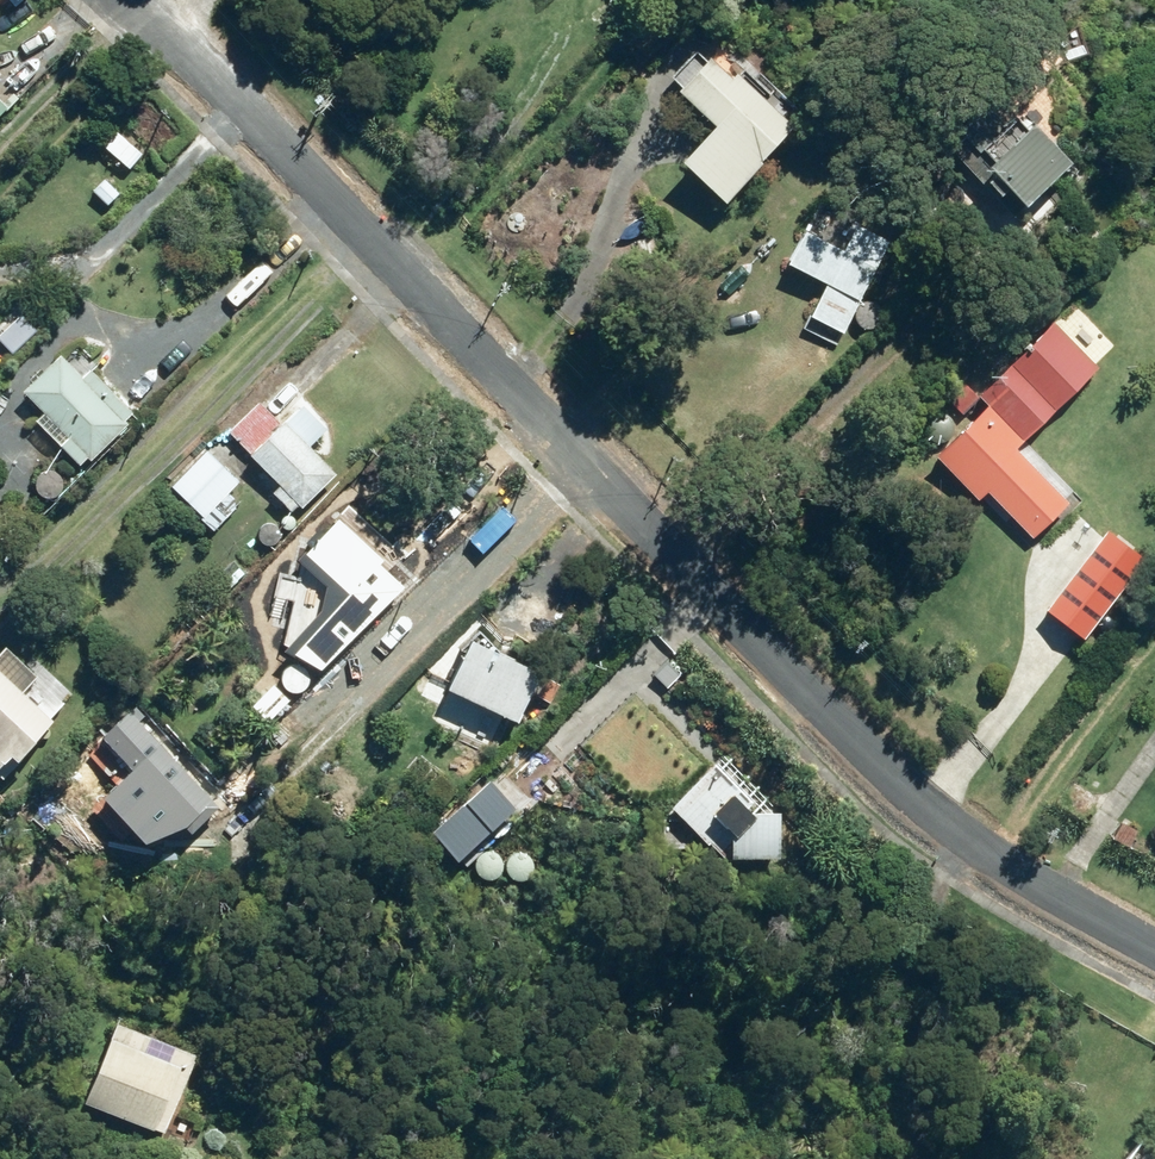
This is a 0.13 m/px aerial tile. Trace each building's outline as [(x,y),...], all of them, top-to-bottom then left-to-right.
[(730,202),(796,126),(737,75),(735,77),(713,57),(683,91),(720,123),(685,163),(730,202)] [(10,107),(0,97),(0,116),(10,107)] [(979,164),(1017,205),(1065,160),(1027,121),(979,164)] [(105,145),(131,169),(143,155),(116,132),(105,145)] [(95,191),(109,205),(121,193),(106,179),(95,191)] [(846,333),(890,241),(859,225),(847,250),(807,231),(791,264),(830,284),(814,318),(846,333)] [(1018,443),(1096,368),(1050,321),(973,396),(974,398),(957,415),(998,457),(1015,439),(1018,443)] [(772,335),(781,340),(785,332),(776,327),(772,335)] [(84,377),(77,370),(80,370),(87,366),(87,359),(83,352),(76,351),(69,356),(69,361),(63,355),(25,391),(46,411),(38,419),(81,464),(89,457),(94,460),(130,425),(126,420),(134,413),(92,369),(84,377)] [(304,507),(338,473),(312,448),(331,429),(305,403),(283,425),(261,402),(231,433),(284,485),(275,494),(293,512),(301,504),(304,507)] [(209,450),(174,487),(203,515),(200,518),(214,532),(241,504),(230,493),(242,481),(209,450)] [(284,653),(320,670),(400,588),(379,567),(384,562),(340,521),(302,561),(326,584),(322,609),(284,653)] [(1083,635),(1142,554),(1106,527),(1044,608),(1083,635)] [(231,587),(268,552),(254,538),(236,556),(238,560),(221,576),(231,587)] [(241,602),(255,616),(264,606),(250,593),(241,602)] [(543,673),(475,640),(452,690),(520,722),(543,673)] [(55,722),(23,694),(39,676),(7,647),(0,655),(0,765),(3,768),(15,754),(22,761),(55,722)] [(299,719),(305,708),(296,703),(290,713),(299,719)] [(221,808),(181,765),(191,756),(163,726),(154,735),(141,721),(147,716),(138,706),(132,712),(129,708),(119,716),(121,719),(104,736),(135,769),(105,800),(148,842),(184,831),(191,838),(221,808)] [(785,813),(756,812),(750,805),(763,793),(730,756),(675,806),(711,845),(713,842),(726,857),(783,859),(785,813)] [(531,793),(554,803),(561,787),(538,777),(531,793)] [(489,783),(433,833),(462,864),(518,814),(489,783)] [(1110,837),(1127,847),(1136,831),(1119,822),(1110,837)] [(88,1103),(166,1134),(198,1053),(119,1022),(88,1103)] [(1145,1151),(1139,1158),(1154,1158),(1145,1151)]
